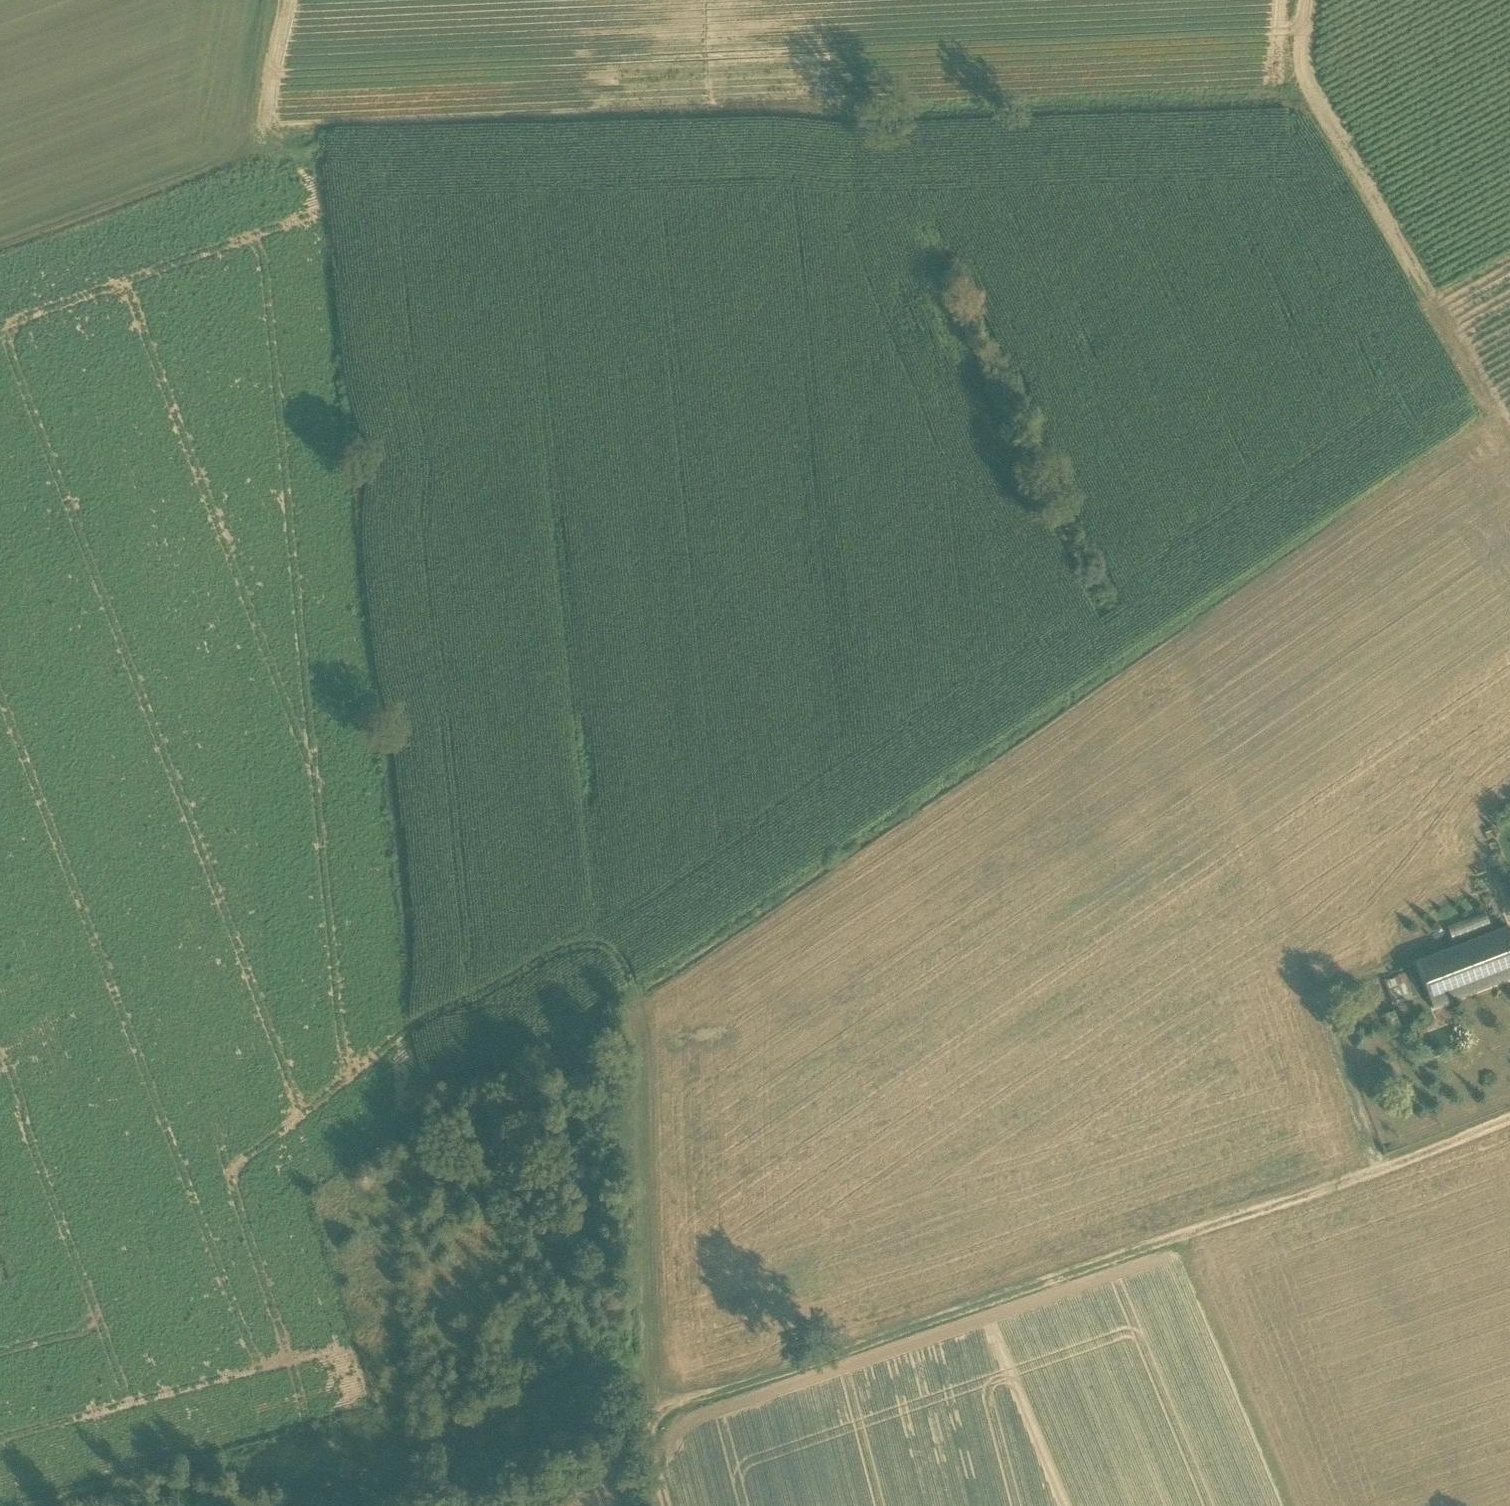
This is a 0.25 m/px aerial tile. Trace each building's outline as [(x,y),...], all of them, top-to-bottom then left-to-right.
[(1452,938),(1490,925),(1486,913),(1448,925),(1452,938)] [(1509,981),(1509,930),(1509,927),(1415,962),(1433,1009),(1509,981)]
